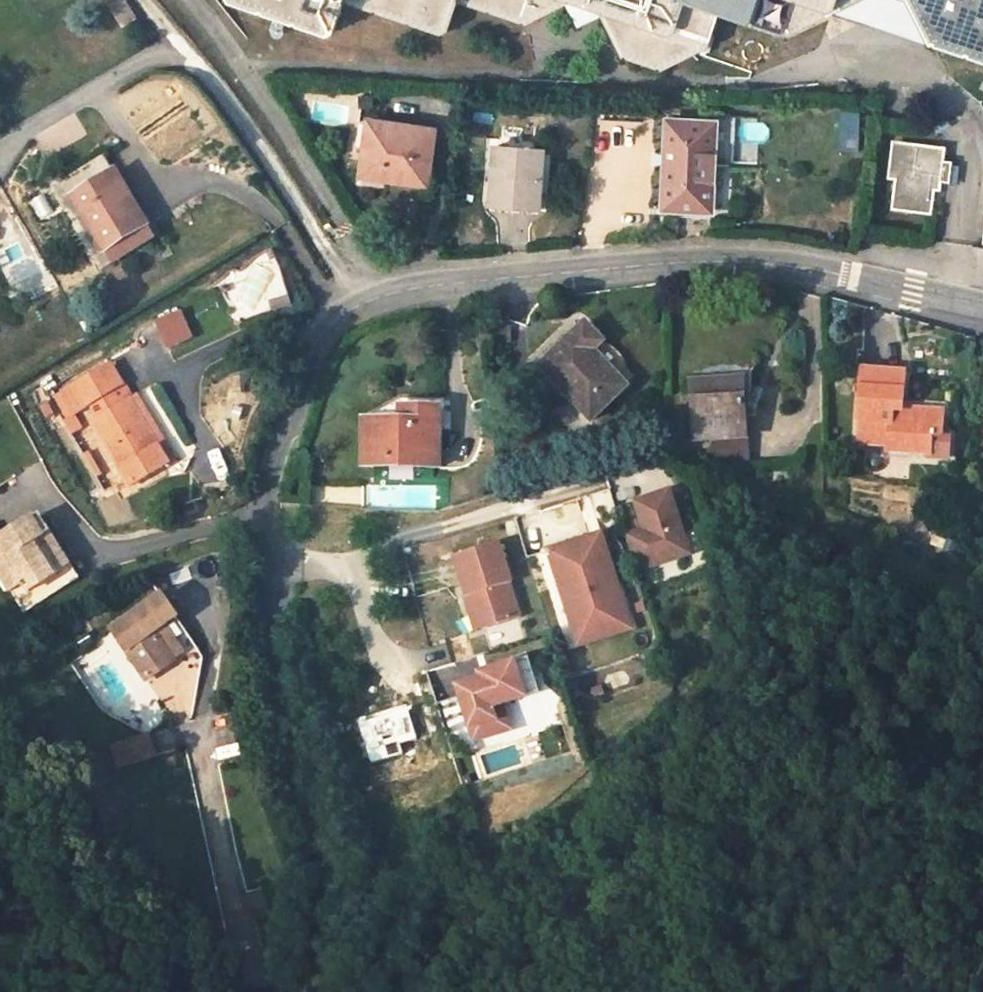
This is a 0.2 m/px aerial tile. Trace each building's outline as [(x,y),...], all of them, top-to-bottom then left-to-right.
[(118,0),(100,0),(107,14),(122,7),(118,0)] [(227,1),(323,33),(331,30),(340,0),(437,33),(446,29),(456,1),(522,24),(562,4),(599,17),(619,57),(660,69),(694,54),(750,71),(790,52),(798,27),(806,0),(226,0),(227,1)] [(798,27),(854,0),(806,0),(798,27)] [(927,44),(982,58),(982,0),(905,0),(927,44)] [(575,27),(599,17),(562,4),(575,27)] [(178,25),(189,39),(201,33),(191,20),(178,25)] [(863,152),(863,111),(841,111),(841,152),(863,152)] [(370,118),(359,173),(385,177),(386,169),(426,175),(433,129),(370,118)] [(711,209),(714,120),(665,119),(662,207),(711,209)] [(941,149),(893,142),(888,176),(896,177),(892,205),(926,211),(931,181),(937,182),(941,149)] [(541,147),(494,145),(491,200),(539,201),(541,147)] [(140,218),(107,165),(63,193),(96,245),(140,218)] [(280,290),(260,296),(263,306),(283,300),(280,290)] [(170,307),(148,317),(159,341),(181,332),(170,307)] [(537,365),(583,418),(620,385),(590,350),(599,342),(582,325),(537,365)] [(76,396),(104,382),(111,378),(97,355),(54,381),(67,401),(76,396)] [(868,416),(869,437),(914,436),(914,442),(939,441),(939,425),(947,425),(946,400),(908,401),(907,364),(864,365),(866,415),(868,416)] [(711,440),(714,466),(747,463),(741,406),(735,407),(732,380),(693,384),(697,441),(711,440)] [(113,395),(104,382),(76,396),(84,410),(80,413),(120,481),(158,459),(118,392),(113,395)] [(357,462),(430,465),(434,408),(408,407),(406,419),(360,418),(357,462)] [(948,442),(947,425),(939,425),(939,441),(948,442)] [(628,533),(639,567),(686,552),(678,527),(684,525),(672,489),(638,499),(648,530),(642,532),(641,529),(628,533)] [(31,508),(9,521),(49,585),(70,572),(31,508)] [(9,521),(0,527),(0,584),(13,576),(27,599),(49,585),(9,521)] [(678,527),(686,552),(692,551),(684,525),(678,527)] [(609,588),(620,585),(604,531),(593,535),(609,588)] [(549,548),(574,632),(629,615),(620,585),(609,588),(593,535),(549,548)] [(471,589),(482,623),(520,612),(509,578),(511,578),(499,538),(454,553),(466,591),(471,589)] [(137,673),(164,655),(144,626),(155,618),(167,610),(153,589),(103,624),(137,673)] [(475,626),(482,623),(471,589),(466,591),(464,592),(475,626)] [(574,632),(577,643),(633,626),(629,615),(574,632)] [(175,647),(155,618),(144,626),(164,655),(175,647)] [(455,685),(473,742),(513,730),(505,704),(528,697),(516,659),(475,672),(477,678),(455,685)] [(256,901),(242,905),(245,914),(258,911),(256,901)]
